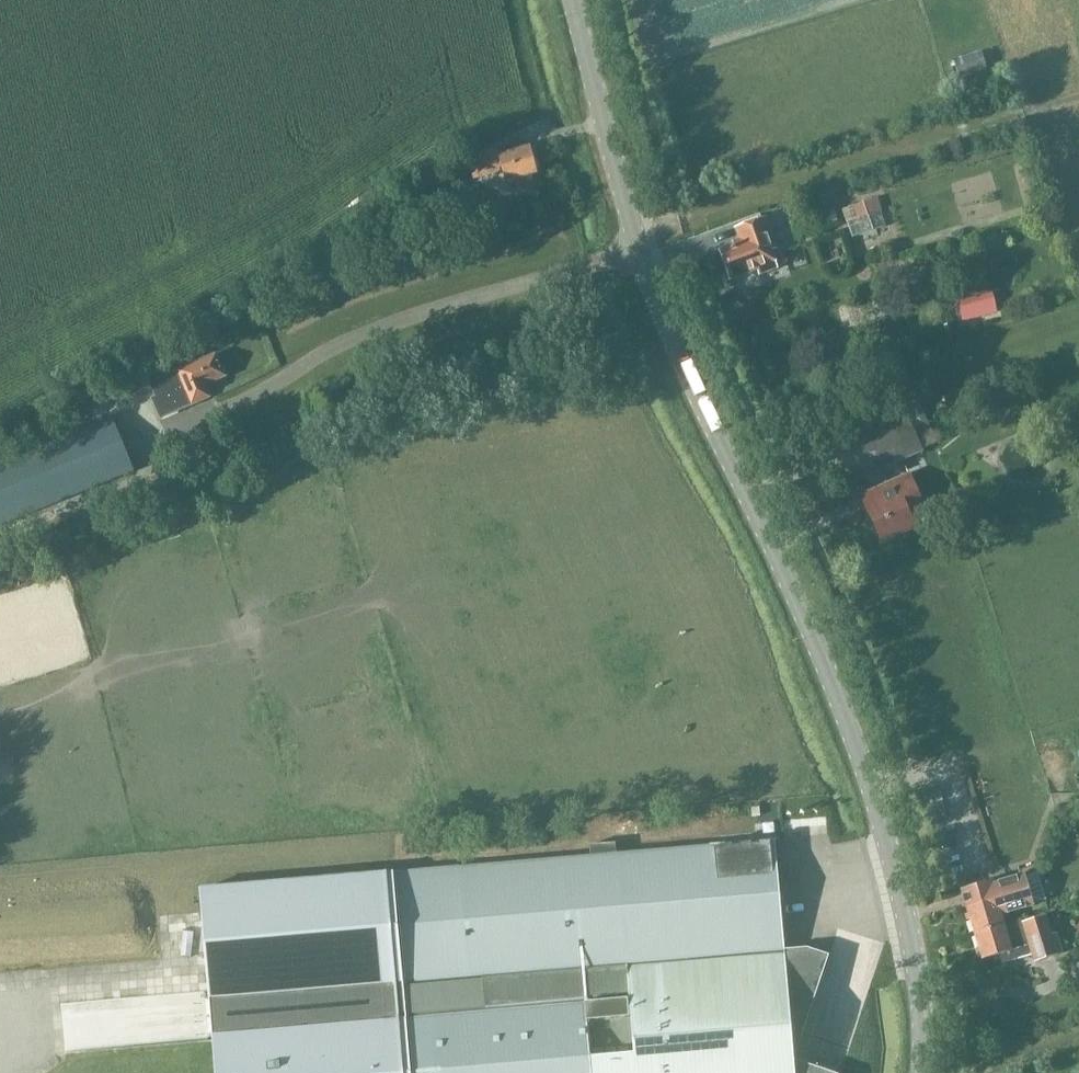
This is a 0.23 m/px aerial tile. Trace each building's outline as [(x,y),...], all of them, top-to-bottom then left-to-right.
[(496,150),(467,158),(473,180),(502,172),(505,182),(506,182),(510,196),(528,190),(525,177),(536,174),(529,148),(498,156),(496,150)] [(777,249),(766,220),(739,230),(744,244),(720,253),(730,279),(757,269),(760,275),(779,268),(773,251),(777,249)] [(995,306),(989,290),(975,294),(981,311),(995,306)] [(215,354),(178,370),(178,369),(173,371),(174,374),(152,383),(158,397),(154,399),(161,417),(184,408),(183,406),(191,402),(192,404),(209,397),(204,385),(225,376),(215,354)] [(0,465),(0,524),(132,470),(111,419),(0,465)] [(873,471),(922,449),(908,419),(859,441),(873,471)] [(928,518),(921,501),(922,501),(908,472),(867,492),(875,509),(868,513),(882,541),(915,525),(915,524),(928,518)] [(203,890),(218,1072),(410,1072),(402,981),(482,974),(485,1007),(584,999),(584,1001),(820,982),(828,956),(806,948),(784,950),(779,897),(780,897),(780,894),(776,894),(775,882),(778,882),(778,880),(774,841),(460,868),(393,873),(203,890)] [(1024,876),(1024,875),(999,882),(1000,883),(992,885),(991,881),(961,890),(974,934),(1004,924),(1001,914),(1033,905),(1032,903),(1042,900),(1034,874),(1024,876)] [(1004,925),(1004,924),(974,934),(982,959),(998,954),(1001,963),(1032,954),(1034,962),(1057,955),(1046,916),(1022,923),(1022,920),(1004,925)] [(793,1061),(820,982),(584,1001),(584,999),(485,1007),(482,974),(402,981),(410,1072),(830,1072),(793,1061)]
